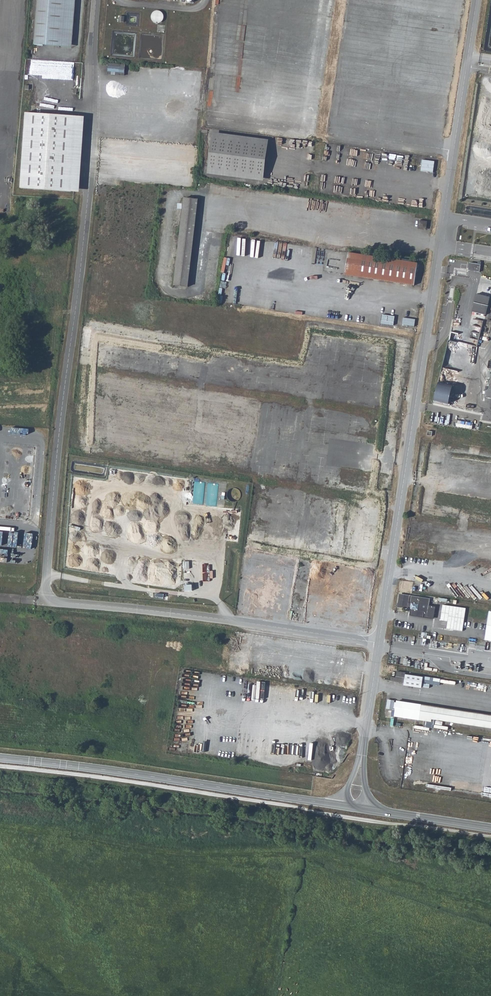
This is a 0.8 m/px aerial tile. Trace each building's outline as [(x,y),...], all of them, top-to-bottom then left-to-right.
[(35,46),(72,49),(76,0),(39,0),(35,46)] [(163,22),(163,11),(153,11),(153,22),(163,22)] [(112,74),(121,75),(122,65),(106,63),(104,74),(109,74),(109,72),(112,72),(112,74)] [(130,88),(126,140),(193,146),(197,94),(130,88)] [(68,192),(72,117),(23,114),(18,189),(68,192)] [(72,117),(68,192),(76,193),(81,118),(72,117)] [(267,143),(212,136),(208,171),(263,178),(267,143)] [(434,162),(422,160),(421,171),(433,172),(434,162)] [(182,197),(169,284),(183,286),(196,199),(182,197)] [(351,254),(347,277),(361,279),(364,256),(351,254)] [(361,279),(416,286),(419,264),(364,256),(361,279)] [(482,263),(470,262),(470,270),(481,271),(482,263)] [(473,311),(487,314),(490,296),(477,293),(473,311)] [(416,325),(419,308),(412,307),(411,312),(405,311),(402,329),(415,331),(416,325)] [(383,314),(382,323),(394,324),(395,315),(383,314)] [(5,477),(3,497),(14,498),(16,478),(5,477)] [(18,498),(28,499),(29,488),(19,487),(18,498)] [(11,529),(13,507),(3,506),(1,528),(11,529)] [(377,523),(381,525),(383,508),(371,506),(369,520),(377,523)] [(366,525),(377,527),(377,523),(369,520),(367,519),(366,525)] [(433,548),(437,550),(438,540),(412,537),(411,539),(412,539),(433,548)] [(429,599),(399,595),(397,607),(410,609),(409,615),(431,618),(433,605),(428,604),(429,599)] [(443,604),(441,620),(448,621),(447,628),(463,630),(466,607),(443,604)] [(478,626),(474,655),(490,657),(490,628),(478,626)] [(386,672),(385,676),(399,678),(399,680),(416,683),(418,673),(401,670),(401,669),(392,668),(391,673),(386,672)] [(396,701),(396,703),(393,703),(391,709),(395,709),(394,716),(429,722),(430,718),(490,728),(490,716),(396,701)]
